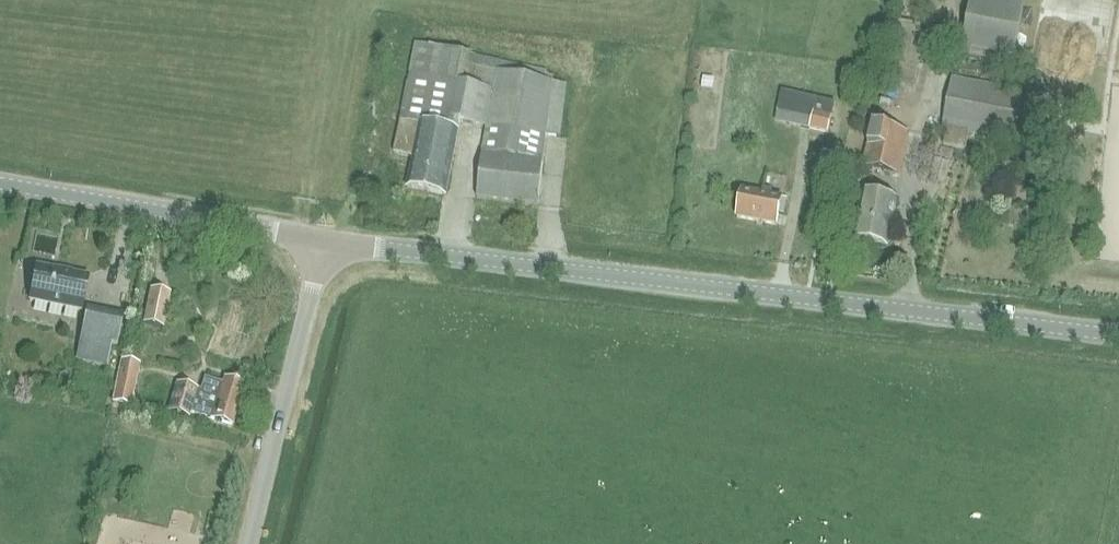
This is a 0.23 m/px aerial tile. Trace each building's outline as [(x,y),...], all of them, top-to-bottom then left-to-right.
[(1024,5),(992,0),(971,0),(961,49),(1015,59),(1024,5)] [(915,91),(930,28),(894,19),(879,82),(915,91)] [(414,43),(414,45),(398,123),(402,123),(396,155),(413,158),(407,190),(447,197),(458,134),(454,133),(455,122),(486,128),(483,155),(477,199),(538,206),(547,135),(560,138),(567,84),(553,82),(554,76),(547,75),(548,70),(501,61),(414,43)] [(942,128),(946,129),(943,145),(966,149),(968,134),(1049,149),(1058,98),(952,77),(942,128)] [(828,133),(833,114),(835,103),(782,90),(775,121),(809,128),(828,133)] [(899,176),(908,135),(876,129),(868,170),(899,176)] [(953,151),(941,147),(938,158),(951,161),(953,151)] [(950,162),(935,158),(929,182),(945,185),(950,162)] [(824,199),(826,189),(817,188),(815,197),(824,199)] [(783,200),(770,198),(745,193),(740,219),(778,226),(783,200)] [(890,248),(899,204),(865,197),(856,241),(890,248)] [(37,265),(30,300),(81,311),(88,276),(70,273),(70,274),(58,271),(59,270),(37,265)] [(171,293),(161,291),(150,289),(143,323),(165,327),(171,293)] [(124,314),(87,306),(76,361),(107,367),(112,346),(117,346),(124,314)] [(120,360),(111,403),(131,407),(140,364),(120,360)] [(233,426),(245,385),(204,372),(199,389),(176,382),(167,412),(189,419),(191,413),(210,418),(203,439),(232,448),(236,433),(233,426)]
